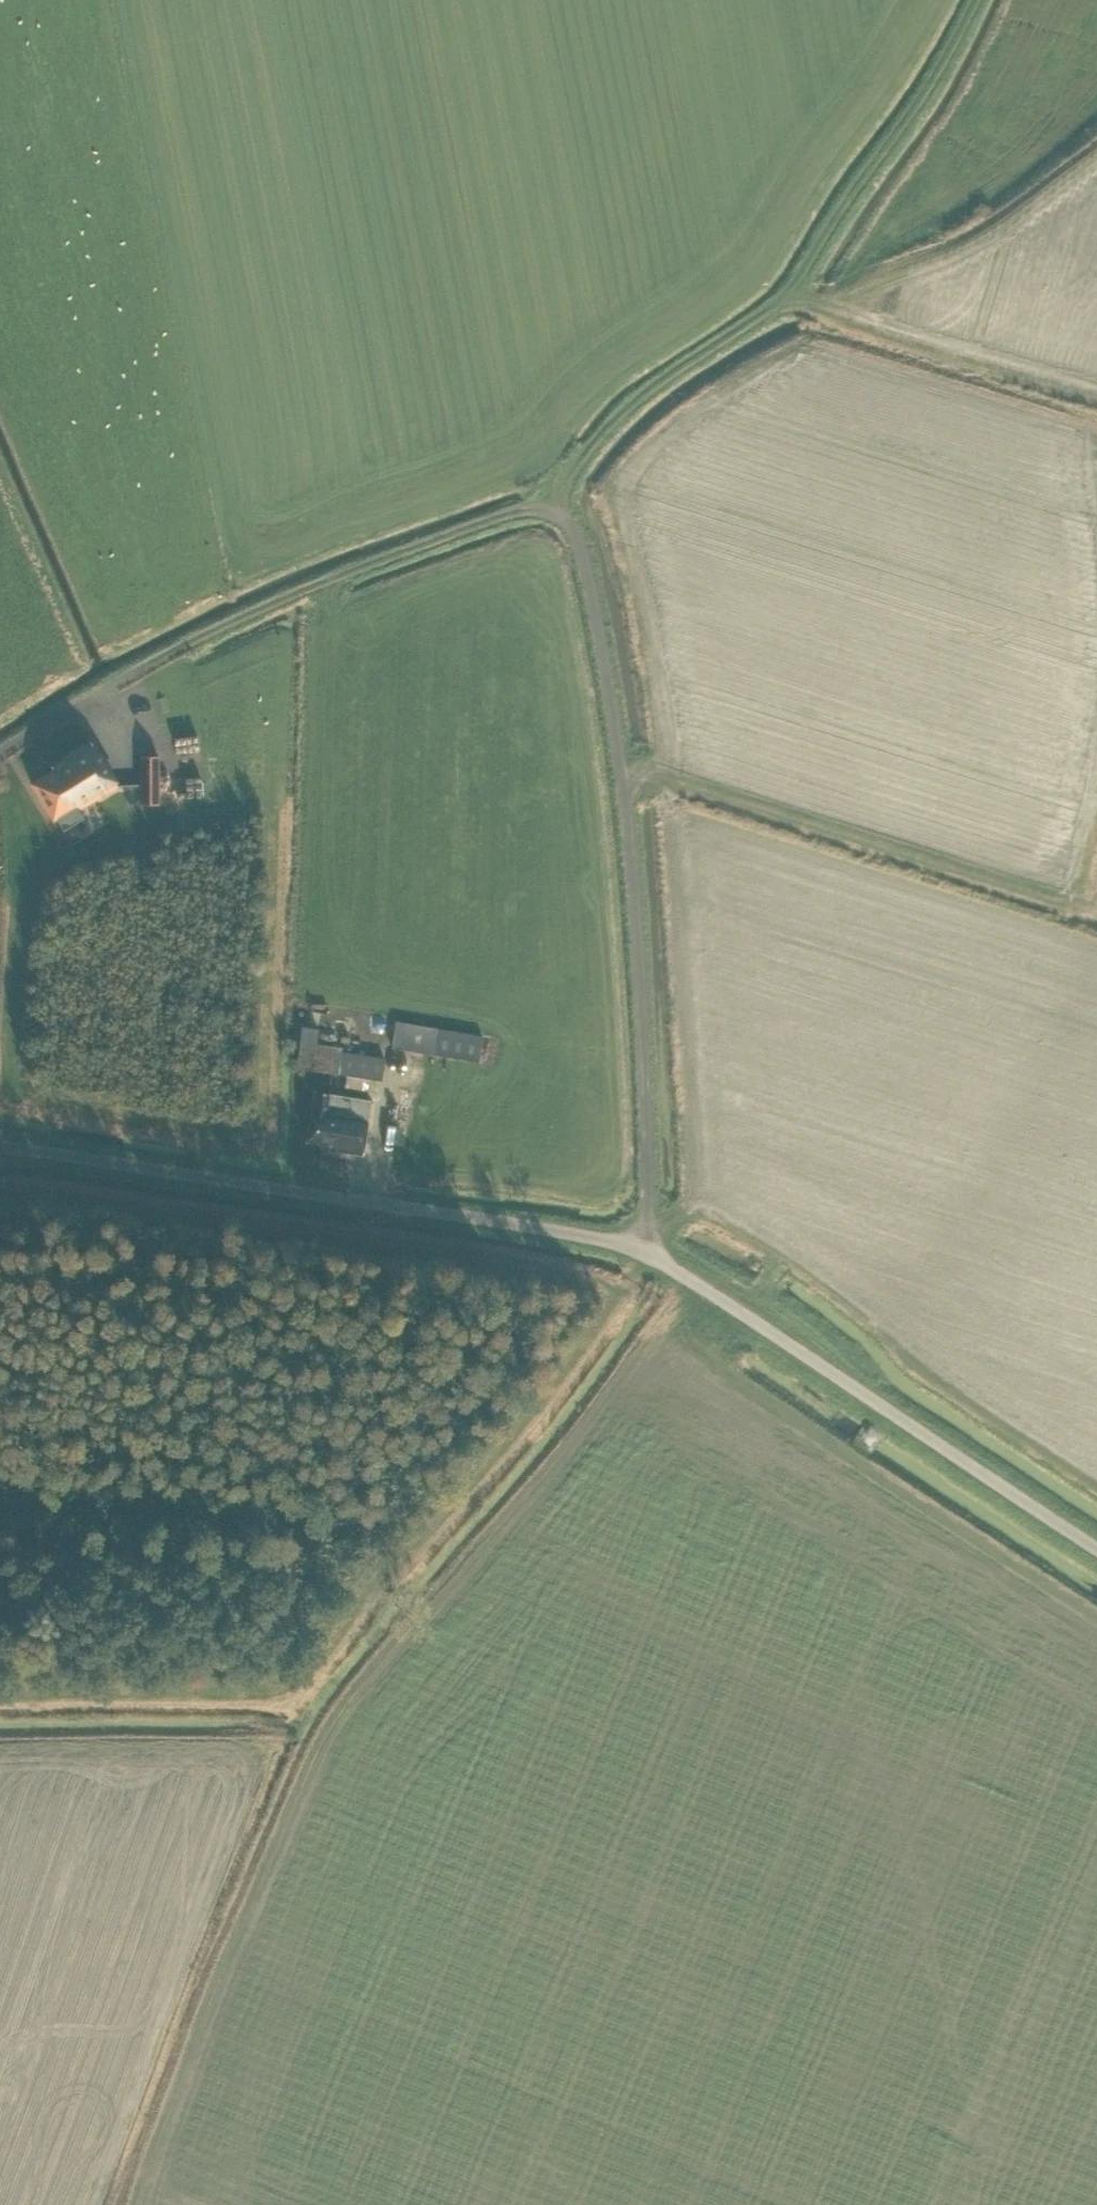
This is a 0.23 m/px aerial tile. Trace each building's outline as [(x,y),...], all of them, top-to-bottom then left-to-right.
[(30,784),(53,820),(56,819),(62,829),(72,823),(69,818),(119,787),(92,743),(51,768),(53,770),(30,784)] [(140,757),(140,805),(158,805),(158,757),(140,757)] [(391,1048),(478,1063),(482,1037),(395,1022),(391,1048)] [(341,1053),(342,1049),(317,1045),(313,1071),(381,1082),(385,1059),(341,1053)] [(329,1149),(362,1155),(368,1120),(339,1115),(342,1096),(314,1092),(306,1141),(330,1145),(329,1149)]
